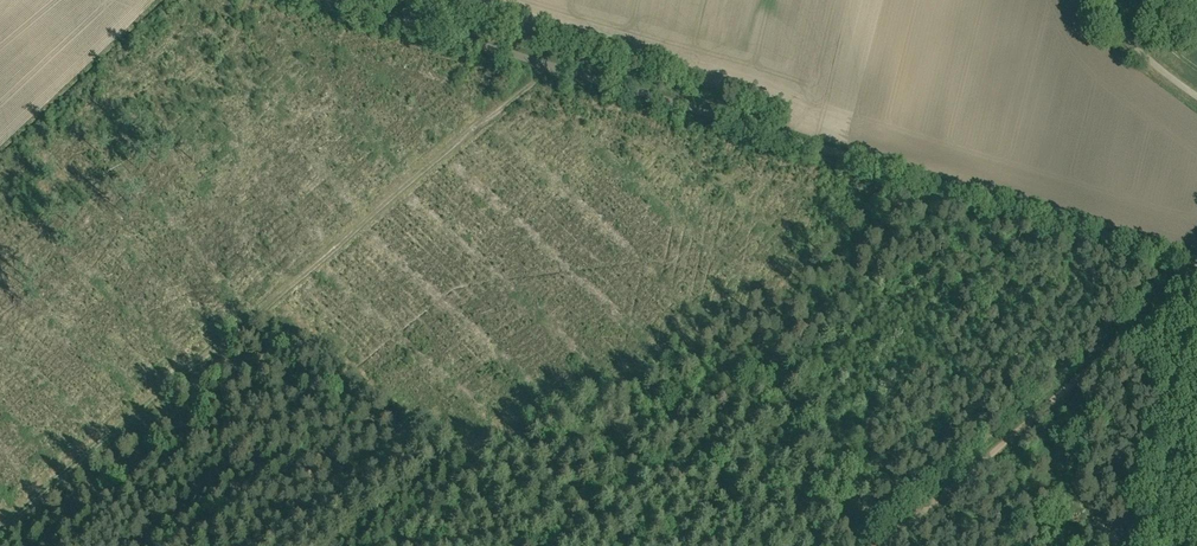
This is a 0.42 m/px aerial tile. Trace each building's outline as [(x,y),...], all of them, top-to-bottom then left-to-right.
[(1129,507),(1133,496),(1126,493),(1122,504),(1129,507)]
